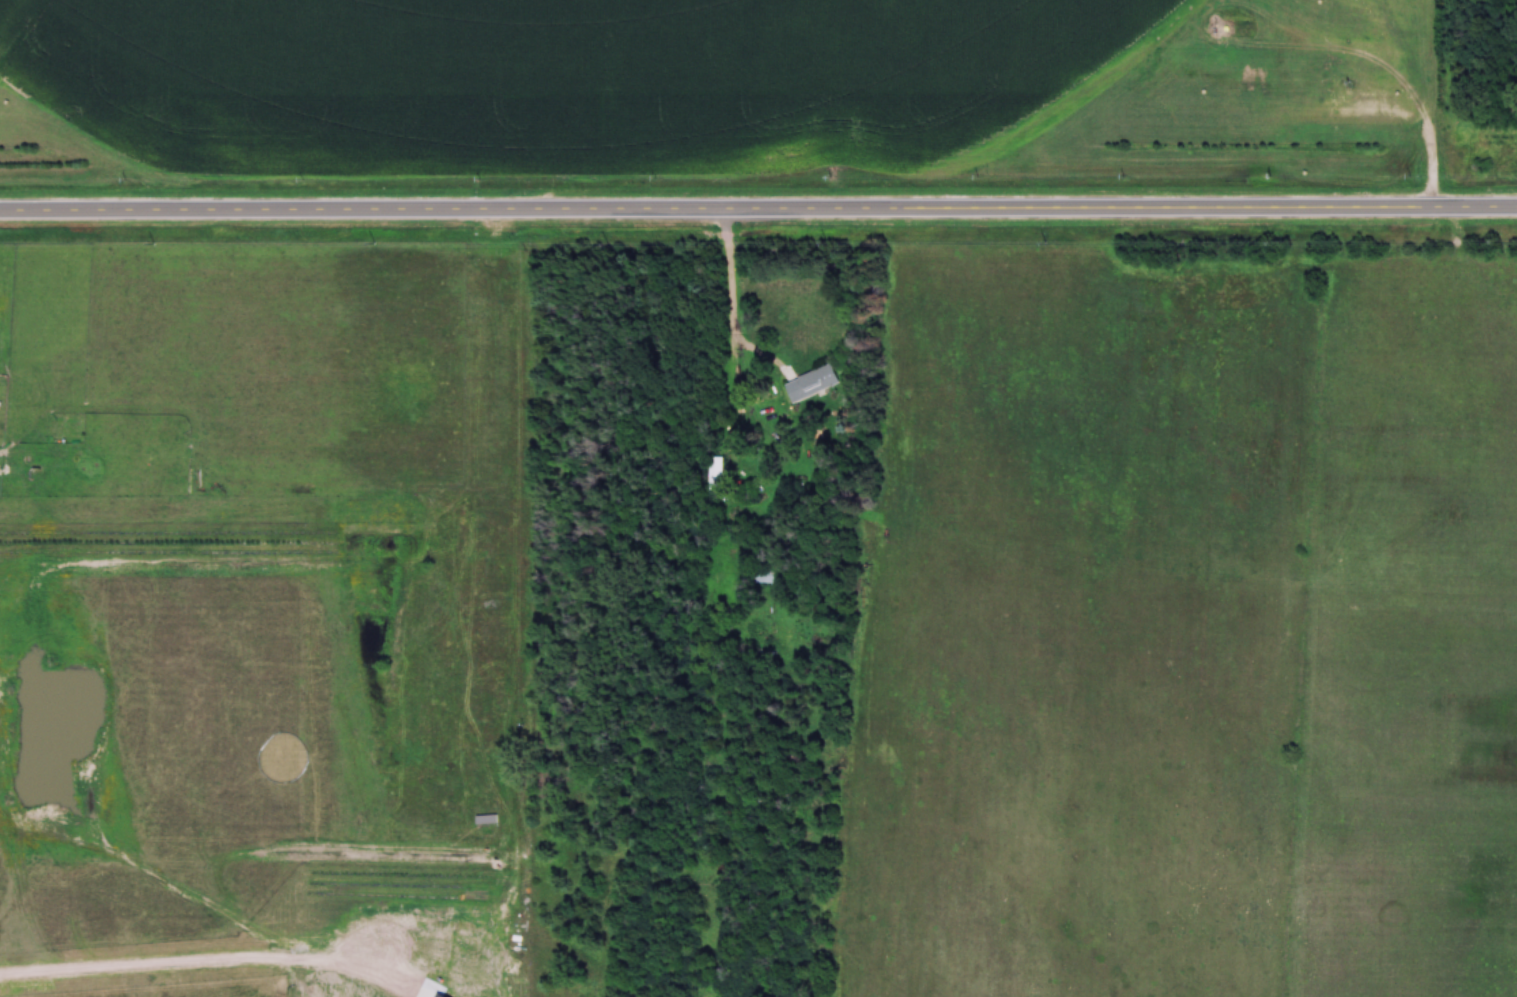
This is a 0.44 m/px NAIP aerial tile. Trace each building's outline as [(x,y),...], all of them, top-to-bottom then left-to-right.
[(842,385),(834,366),(787,384),(795,403),(842,385)] [(708,482),(721,483),(721,459),(709,459),(708,482)]
